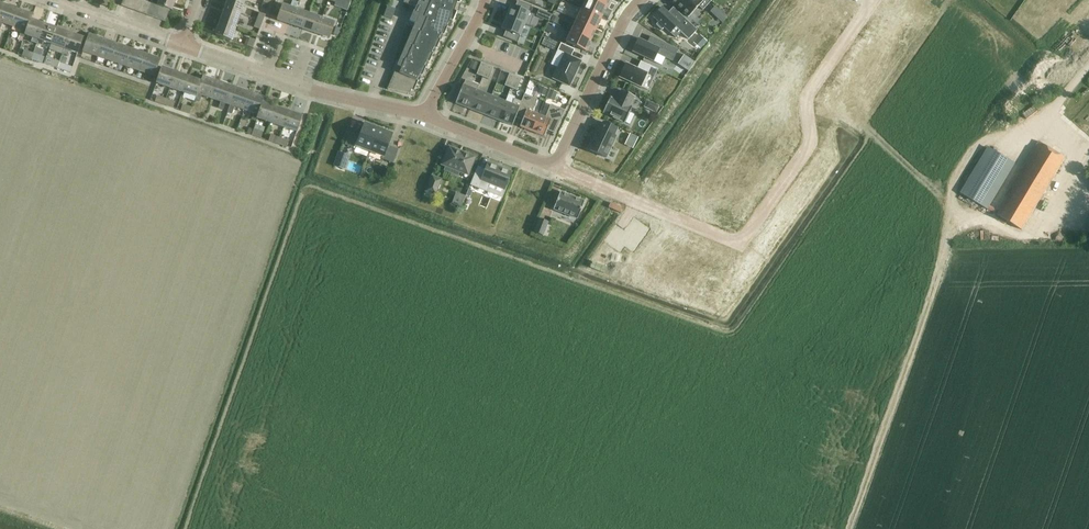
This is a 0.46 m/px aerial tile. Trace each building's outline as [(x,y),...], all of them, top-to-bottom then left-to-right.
[(127,8),(130,0),(123,0),(121,6),(127,8)] [(127,8),(134,11),(138,0),(130,0),(127,8)] [(143,0),(138,0),(134,11),(140,13),(144,1),(143,0)] [(157,5),(163,7),(169,10),(172,10),(172,9),(175,0),(152,0),(151,3),(157,5)] [(224,8),(240,14),(245,1),(241,0),(227,0),(224,8)] [(296,9),(294,9),(297,2),(292,0),(291,0),(289,7),(282,5),(277,20),(290,25),(296,9)] [(417,18),(413,29),(407,43),(401,57),(395,71),(387,90),(409,94),(411,89),(414,90),(418,81),(416,81),(419,76),(421,77),(425,68),(424,67),(426,62),(429,63),(432,54),(431,53),(433,48),(436,50),(440,41),(438,40),(440,35),(443,36),(447,27),(446,27),(449,20),(453,22),(456,14),(457,15),(457,13),(453,12),(456,3),(460,4),(461,3),(460,2),(460,0),(404,0),(403,3),(411,6),(408,14),(417,18)] [(606,8),(590,0),(585,0),(581,9),(601,19),(606,8)] [(688,18),(698,6),(702,10),(711,1),(710,0),(669,0),(688,18)] [(151,3),(144,1),(140,13),(146,15),(151,3)] [(510,6),(506,17),(524,25),(529,27),(534,15),(529,13),(531,6),(517,1),(514,8),(510,6)] [(146,15),(152,17),(157,5),(151,3),(146,15)] [(4,4),(0,15),(0,30),(2,23),(12,27),(18,9),(4,4)] [(157,5),(152,17),(158,20),(163,7),(157,5)] [(169,10),(163,7),(158,20),(164,22),(165,22),(169,11),(169,10)] [(661,7),(652,17),(658,22),(656,25),(661,30),(664,28),(670,33),(675,38),(680,33),(688,40),(697,30),(673,8),(672,8),(675,11),(670,16),(667,13),(661,7)] [(240,14),(224,8),(220,21),(235,27),(240,14)] [(32,14),(18,9),(12,27),(21,30),(19,36),(24,38),(25,35),(30,19),(31,19),(32,14)] [(296,9),(290,25),(303,30),(308,14),(296,9)] [(596,30),(601,19),(581,9),(576,20),(596,30)] [(257,11),(254,19),(261,21),(264,14),(257,11)] [(308,14),(303,30),(316,34),(321,18),(308,14)] [(506,17),(501,29),(505,30),(503,37),(517,43),(524,25),(506,17)] [(329,39),(334,23),(321,18),(316,34),(329,39)] [(43,24),(31,19),(30,19),(25,35),(38,40),(43,24)] [(261,21),(254,19),(252,26),(259,29),(261,21)] [(590,41),(596,30),(576,20),(571,31),(590,41)] [(231,40),(235,27),(220,21),(215,34),(231,40)] [(38,40),(36,44),(42,46),(43,42),(51,44),(56,28),(43,24),(38,40)] [(62,54),(70,33),(56,28),(51,44),(51,45),(49,50),(62,54)] [(585,52),(590,41),(571,31),(565,42),(585,52)] [(83,38),(70,33),(62,54),(67,56),(69,51),(77,54),(83,38)] [(103,39),(89,34),(83,52),(97,57),(103,39)] [(638,38),(631,51),(653,62),(661,65),(665,58),(672,61),(678,49),(650,36),(647,43),(638,38)] [(252,47),(254,40),(249,37),(246,44),(252,47)] [(546,38),(542,44),(554,50),(557,43),(546,38)] [(111,61),(117,44),(103,39),(97,57),(111,61)] [(574,50),(560,43),(557,51),(564,54),(552,79),(569,86),(581,61),(571,57),(574,50)] [(125,66),(131,49),(117,44),(111,61),(125,66)] [(182,56),(184,49),(174,46),(172,53),(182,56)] [(139,71),(146,54),(131,49),(125,66),(139,71)] [(31,59),(33,53),(24,50),(22,56),(31,59)] [(31,59),(40,63),(42,57),(33,53),(31,59)] [(160,59),(146,54),(139,71),(154,76),(160,59)] [(683,55),(677,64),(688,72),(694,63),(683,55)] [(57,69),(59,63),(50,60),(48,65),(57,69)] [(658,70),(640,61),(637,69),(626,63),(619,77),(640,87),(647,73),(654,77),(658,70)] [(59,63),(57,69),(70,73),(72,67),(59,63)] [(481,63),(476,75),(482,77),(487,65),(481,63)] [(487,65),(482,77),(488,79),(493,68),(487,65)] [(175,72),(162,67),(156,83),(169,88),(175,72)] [(175,72),(169,88),(183,93),(188,77),(175,72)] [(504,86),(510,88),(515,76),(509,74),(504,86)] [(201,81),(196,97),(195,100),(199,102),(202,95),(211,99),(217,81),(203,76),(201,81)] [(515,76),(510,88),(516,91),(521,79),(515,76)] [(188,77),(183,93),(196,97),(201,81),(188,77)] [(455,103),(470,109),(477,90),(479,85),(465,80),(463,85),(462,85),(455,103)] [(217,81),(211,99),(221,102),(218,108),(223,110),(225,103),(225,104),(232,86),(217,81)] [(250,92),(236,87),(230,105),(227,112),(232,113),(234,107),(244,110),(250,92)] [(305,89),(302,97),(311,99),(313,92),(305,89)] [(470,109),(484,115),(491,96),(477,90),(470,109)] [(603,113),(624,123),(631,108),(629,107),(634,97),(621,91),(616,101),(610,98),(603,113)] [(263,103),(265,97),(250,92),(244,110),(253,113),(251,120),(256,121),(257,118),(263,103)] [(519,127),(532,132),(538,115),(532,112),(537,99),(524,94),(521,102),(515,118),(522,121),(519,127)] [(158,95),(155,102),(164,105),(167,98),(158,95)] [(498,120),(505,102),(491,96),(484,115),(498,120)] [(175,101),(167,98),(164,105),(173,108),(175,101)] [(505,102),(498,120),(512,126),(515,118),(521,102),(514,99),(512,104),(505,102)] [(270,123),(276,107),(264,103),(263,103),(257,118),(270,123)] [(183,104),(181,110),(190,113),(192,108),(183,104)] [(554,133),(565,111),(550,105),(545,118),(538,115),(532,132),(544,137),(547,131),(554,133)] [(283,128),(289,112),(276,107),(270,123),(283,128)] [(302,116),(289,112),(283,128),(297,132),(302,116)] [(1081,127),(1084,119),(1072,116),(1070,123),(1081,127)] [(588,149),(605,158),(615,137),(613,136),(617,129),(603,122),(599,130),(597,129),(588,149)] [(358,138),(356,137),(357,134),(350,132),(345,145),(355,149),(356,146),(369,151),(378,129),(373,128),(373,126),(366,124),(366,125),(364,124),(358,138)] [(255,128),(252,135),(261,138),(263,132),(255,128)] [(378,129),(369,151),(383,156),(382,159),(393,163),(398,150),(390,147),(389,150),(386,149),(392,135),(390,134),(390,133),(383,130),(383,131),(378,129)] [(278,143),(280,138),(271,135),(269,140),(278,143)] [(394,146),(403,149),(406,138),(398,135),(394,146)] [(288,141),(280,138),(278,143),(286,146),(288,141)] [(1022,230),(1065,158),(1039,142),(1009,190),(1012,192),(997,215),(1022,230)] [(989,147),(961,193),(988,209),(1016,164),(989,147)] [(459,171),(467,174),(473,158),(449,148),(442,165),(447,166),(445,170),(457,175),(459,171)] [(354,160),(367,164),(370,154),(357,150),(354,160)] [(338,153),(334,166),(344,170),(344,169),(348,157),(339,153),(338,153)] [(477,167),(470,185),(486,191),(489,183),(504,189),(510,173),(488,164),(485,170),(477,167)] [(440,180),(437,179),(432,177),(426,191),(425,191),(423,196),(432,200),(440,180)] [(560,192),(553,209),(577,219),(584,202),(560,192)] [(534,232),(542,236),(548,222),(539,219),(534,232)] [(635,220),(626,233),(618,227),(607,242),(621,252),(626,246),(634,252),(650,230),(635,220)] [(670,235),(689,248),(694,241),(675,228),(670,235)]
